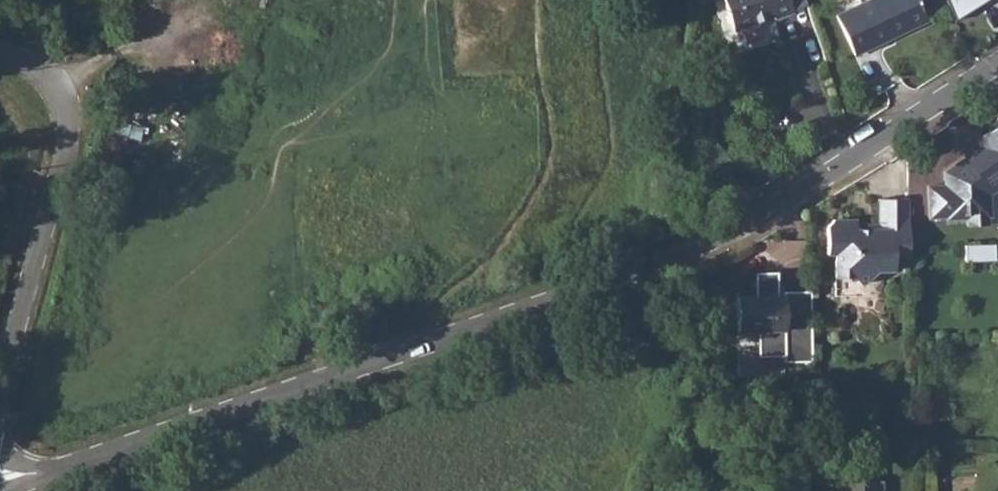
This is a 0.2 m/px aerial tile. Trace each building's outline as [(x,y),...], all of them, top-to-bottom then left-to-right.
[(732,29),(756,21),(755,18),(772,13),(774,16),(809,5),(807,0),(721,0),(732,29)] [(835,15),(854,55),(926,20),(917,0),(866,0),(835,15)] [(126,92),(122,133),(150,136),(154,95),(126,92)] [(986,125),(988,128),(982,133),(981,137),(981,139),(962,151),(964,154),(950,164),(951,181),(925,183),(928,215),(946,214),(945,217),(966,215),(967,223),(987,221),(986,206),(989,206),(988,192),(997,185),(997,117),(986,125)] [(735,160),(723,168),(728,176),(740,169),(735,160)] [(906,242),(906,199),(876,200),(876,226),(872,230),(853,230),(853,221),(830,221),(824,228),(824,255),(832,255),(832,279),(853,278),(860,285),(875,272),(892,271),(892,258),(907,258),(906,242)] [(809,357),(808,288),(780,288),(780,293),(775,294),(775,269),(752,270),(753,294),(733,294),(734,314),(754,313),(755,353),(781,353),(781,357),(809,357)] [(828,462),(829,480),(836,481),(836,490),(877,490),(877,479),(872,480),(872,462),(828,462)]
